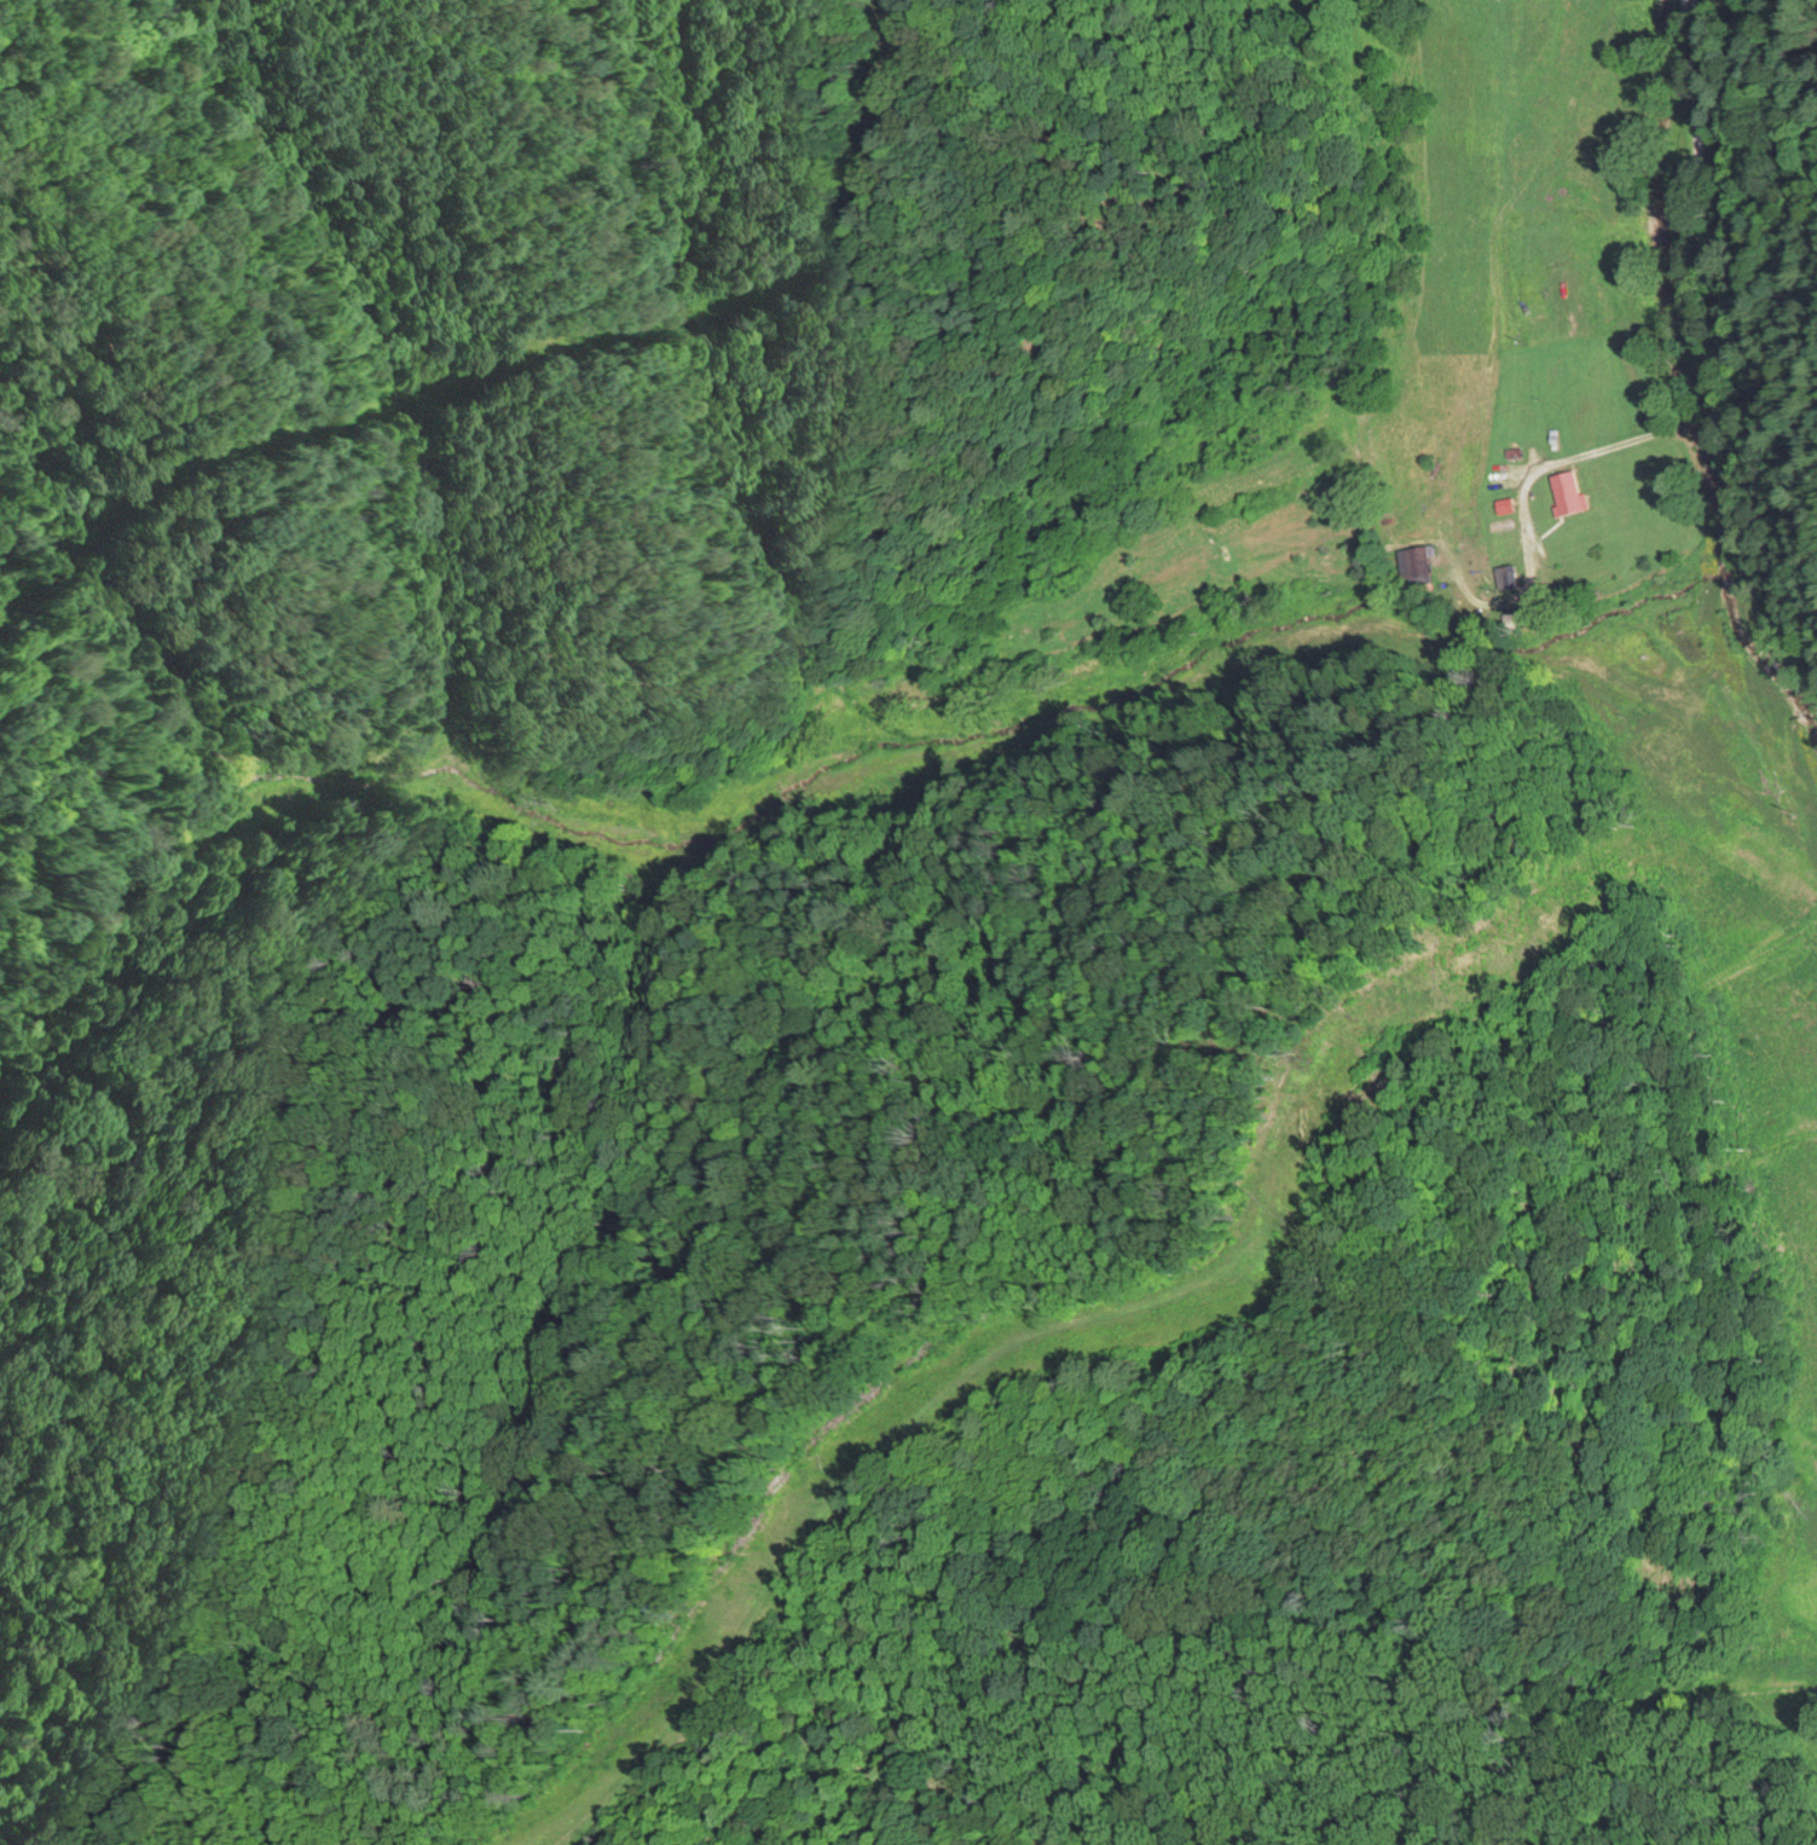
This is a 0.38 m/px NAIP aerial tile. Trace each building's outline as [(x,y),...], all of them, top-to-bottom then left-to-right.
[(1582,507),(1572,467),(1545,473),(1555,513),(1582,507)] [(1434,554),(1432,542),(1396,548),(1401,579),(1412,578),(1414,591),(1431,588),(1426,555),(1434,554)] [(1512,585),(1511,564),(1496,565),(1497,586),(1512,585)]
